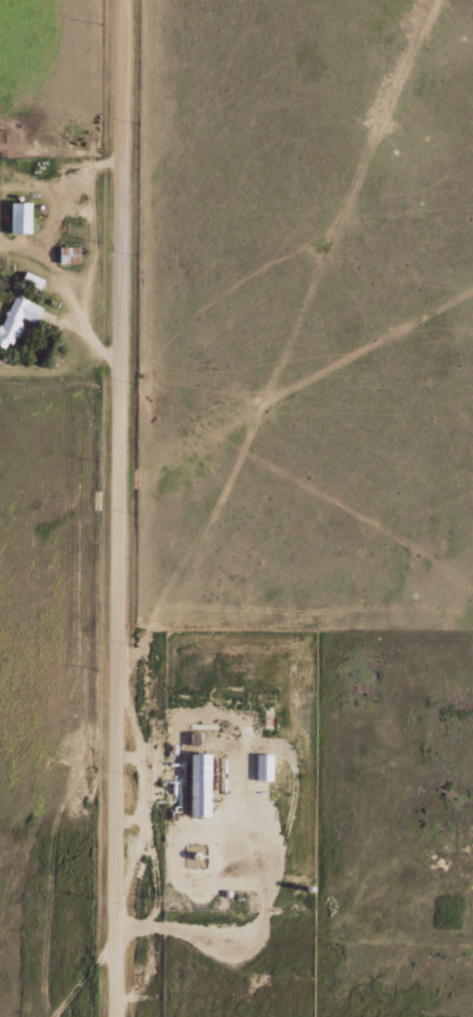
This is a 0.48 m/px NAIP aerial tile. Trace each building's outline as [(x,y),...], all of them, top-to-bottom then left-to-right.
[(12,295),(0,322),(0,347),(7,350),(21,318),(32,323),(39,307),(12,295)] [(269,755),(254,755),(254,781),(269,781),(269,755)]
